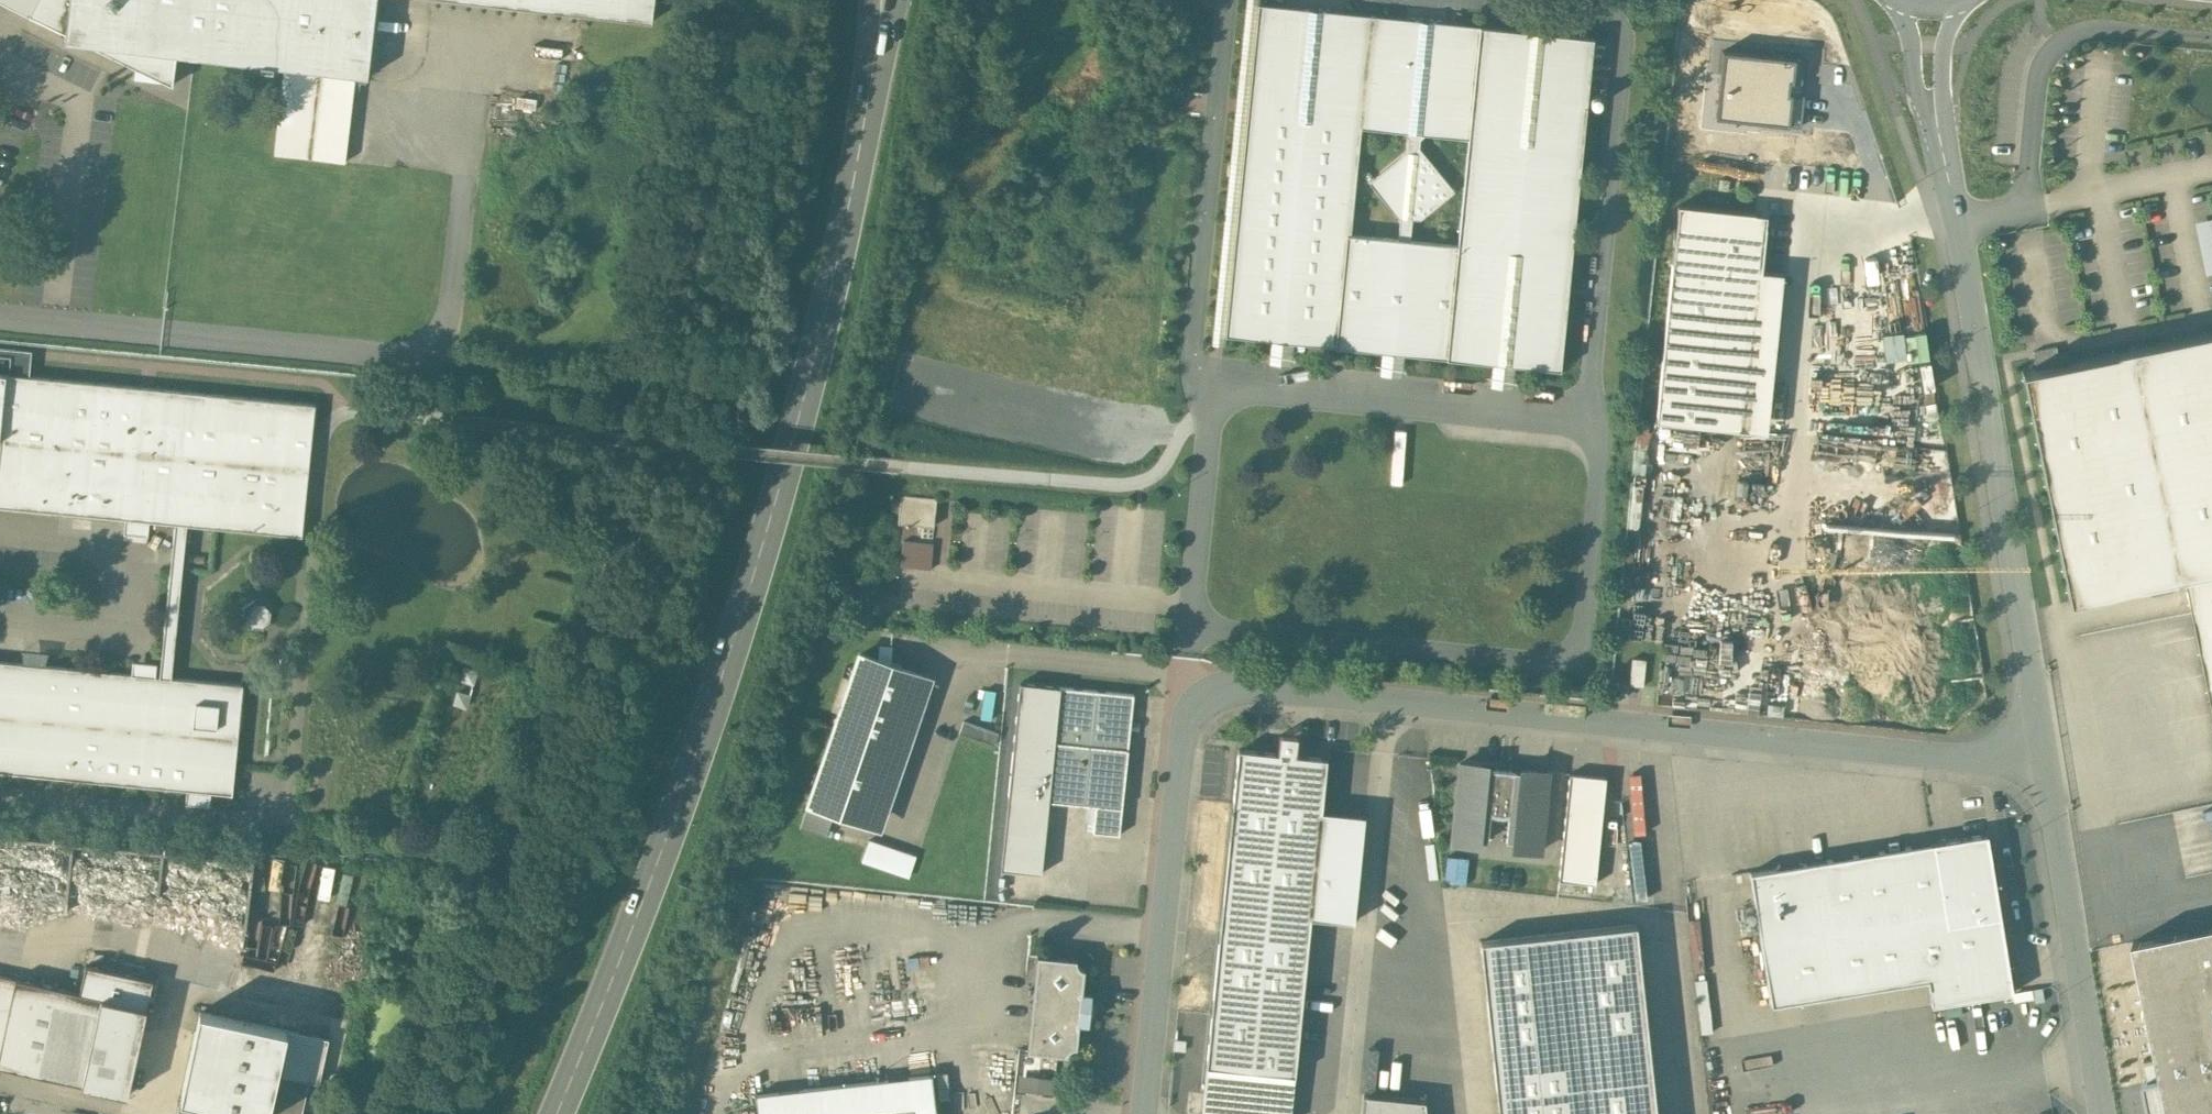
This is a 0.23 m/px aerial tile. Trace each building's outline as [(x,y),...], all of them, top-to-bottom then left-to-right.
[(30,13),(37,0),(3,0),(30,13)] [(66,32),(69,0),(37,0),(30,13),(66,32)] [(65,42),(96,46),(176,55),(192,57),(261,65),(261,69),(272,71),(273,66),(285,67),(356,75),(368,77),(376,0),(69,0),(66,32),(65,42)] [(652,20),(654,0),(475,0),(652,20)] [(1593,38),(1258,4),(1225,335),(1559,369),(1593,38)] [(176,55),(96,46),(136,66),(136,77),(163,80),(173,84),(176,55)] [(1803,56),(1724,48),(1717,113),(1800,121),(1803,92),(1800,92),(1803,56)] [(347,161),(356,75),(285,67),(275,153),(347,161)] [(1764,218),(1680,208),(1662,423),(1775,433),(1788,281),(1759,278),(1764,218)] [(2207,275),(2211,274),(2211,219),(2197,222),(2207,275)] [(1899,275),(1905,299),(1924,294),(1918,270),(1899,275)] [(1905,304),(1910,357),(1934,355),(1929,302),(1905,304)] [(2022,372),(2069,601),(2187,576),(2211,571),(2211,332),(2022,372)] [(2056,346),(2033,351),(2035,364),(2058,359),(2056,346)] [(7,375),(0,440),(0,442),(0,507),(174,524),(186,525),(302,536),(315,405),(7,375)] [(936,497),(900,494),(897,523),(933,526),(936,497)] [(174,524),(159,677),(171,678),(186,525),(174,524)] [(904,564),(935,566),(937,541),(906,539),(904,564)] [(2187,576),(2211,699),(2211,571),(2187,576)] [(266,602),(255,600),(245,608),(244,619),(251,628),(263,630),(272,622),(273,611),(266,602)] [(28,649),(28,660),(51,660),(51,649),(28,649)] [(834,820),(878,834),(928,678),(859,656),(803,830),(828,838),(834,820)] [(1646,659),(1632,657),(1629,684),(1643,685),(1646,659)] [(0,661),(0,772),(232,794),(243,685),(171,678),(159,677),(0,661)] [(1036,875),(1044,800),(1057,688),(1016,684),(995,871),(1036,875)] [(1133,694),(1057,688),(1044,800),(1095,805),(1092,832),(1119,834),(1133,694)] [(1297,737),(1279,735),(1277,753),(1238,749),(1206,1065),(1294,1074),(1310,917),(1321,810),(1326,758),(1295,755),(1297,737)] [(1521,771),(1485,768),(1486,765),(1460,763),(1452,842),(1478,845),(1478,839),(1486,840),(1490,812),(1491,815),(1495,816),(1502,817),(1508,815),(1506,842),(1513,843),(1513,849),(1539,851),(1547,771),(1521,769),(1521,771)] [(1562,777),(1549,883),(1586,887),(1596,780),(1562,777)] [(1310,917),(1353,922),(1364,815),(1321,810),(1310,917)] [(1986,834),(1932,843),(1954,975),(1927,979),(1931,1005),(2012,992),(1986,834)] [(914,874),(921,851),(872,837),(865,859),(914,874)] [(1932,843),(1749,872),(1771,1005),(1927,979),(1954,975),(1932,843)] [(213,907),(138,891),(135,906),(210,922),(213,907)] [(2134,941),(2140,971),(2162,1078),(2142,1082),(2149,1113),(2211,1113),(2211,925),(2134,941)] [(1483,942),(1501,1113),(1657,1113),(1637,926),(1483,942)] [(1077,962),(1077,958),(1038,954),(1028,1050),(1067,1054),(1068,1051),(1070,1049),(1073,1047),(1075,1047),(1077,1047),(1079,1021),(1084,1021),(1088,1018),(1091,998),(1087,994),(1083,994),(1085,968),(1081,967),(1079,965),(1077,962)] [(16,979),(0,1049),(0,1067),(82,1085),(101,997),(146,1007),(153,980),(85,965),(79,993),(16,979)] [(16,979),(0,975),(0,1049),(16,979)] [(146,1007),(101,997),(82,1085),(127,1095),(146,1007)] [(200,1011),(181,1098),(254,1113),(269,1113),(287,1030),(200,1011)] [(309,1081),(319,1083),(328,1039),(287,1030),(269,1113),(301,1113),(309,1081)] [(1206,1065),(1201,1113),(1290,1113),(1294,1074),(1206,1065)] [(755,1095),(757,1113),(936,1113),(932,1075),(755,1095)] [(1425,1099),(1364,1093),(1362,1113),(1426,1113),(1425,1099)] [(181,1098),(177,1113),(254,1113),(181,1098)]
